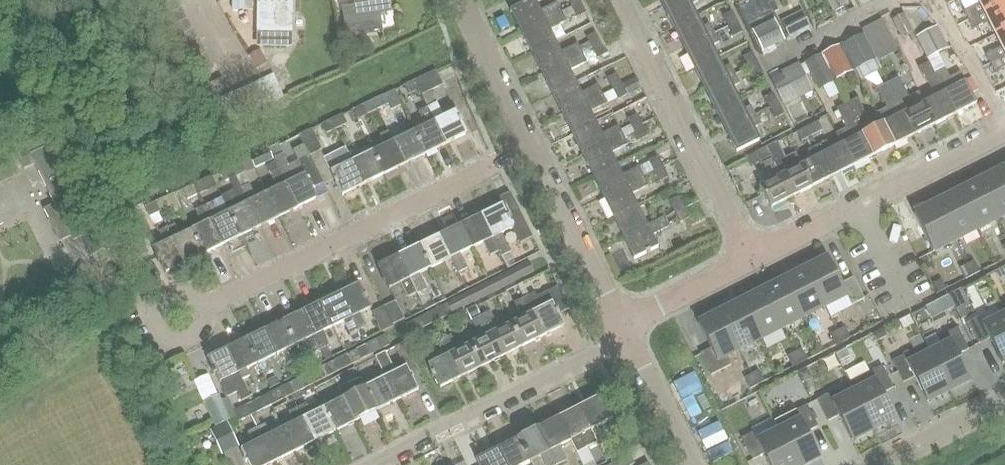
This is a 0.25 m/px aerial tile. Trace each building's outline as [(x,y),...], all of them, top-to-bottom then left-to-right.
[(156,8),(171,0),(151,0),(156,8)] [(259,45),(290,45),(290,30),(290,0),(259,0),(259,30),(259,45)] [(377,12),(388,11),(386,0),(356,0),(357,7),(344,9),(348,36),(379,31),(377,12)] [(534,0),(531,0),(510,11),(520,32),(561,12),(557,3),(540,12),(534,0)] [(696,16),(690,5),(697,2),(696,0),(675,0),(663,6),(673,27),(696,16)] [(843,0),(826,0),(833,13),(846,6),(843,0)] [(1004,1),(1004,0),(977,0),(984,12),(1004,1)] [(1004,29),(1004,1),(984,12),(995,34),(1004,29)] [(586,13),(581,3),(572,7),(577,18),(586,13)] [(161,19),(167,29),(186,18),(180,8),(161,19)] [(802,11),(781,22),(789,38),(810,27),(802,11)] [(520,32),(531,53),(555,41),(550,30),(566,22),(561,12),(520,32)] [(722,16),(728,27),(737,22),(732,12),(722,16)] [(902,37),(913,31),(904,13),(892,19),(902,37)] [(708,25),(702,28),(696,16),(673,27),(683,47),(712,33),(708,25)] [(192,28),(186,18),(167,29),(173,39),(192,28)] [(774,19),(752,30),(763,52),(785,41),(774,19)] [(742,32),(737,22),(728,27),(733,37),(742,32)] [(928,59),(949,48),(937,26),(916,37),(928,59)] [(197,39),(192,28),(173,39),(178,49),(197,39)] [(995,34),(1004,54),(1004,29),(995,34)] [(592,48),(601,43),(596,33),(587,38),(592,48)] [(694,68),(716,56),(711,46),(717,43),(712,33),(683,47),(694,68)] [(876,59),(873,54),(863,33),(844,43),(857,69),(876,59)] [(203,49),(197,39),(178,49),(184,60),(203,49)] [(561,52),(555,41),(531,53),(541,73),(581,53),(577,44),(561,52)] [(606,54),(601,43),(592,48),(597,58),(606,54)] [(822,54),(836,80),(853,72),(839,45),(822,54)] [(208,58),(203,49),(184,60),(189,69),(208,58)] [(249,56),(256,68),(268,61),(260,49),(249,56)] [(742,57),(748,68),(758,63),(752,52),(742,57)] [(541,73),(551,94),(575,82),(569,70),(586,62),(581,53),(541,73)] [(818,91),(835,82),(821,54),(804,63),(818,91)] [(729,66),(723,69),(716,56),(694,68),(704,88),(733,74),(729,66)] [(976,104),(965,82),(965,81),(961,73),(952,78),(941,56),(928,63),(954,115),(976,104)] [(213,68),(208,58),(189,69),(194,79),(213,68)] [(781,72),(782,74),(795,101),(813,92),(798,62),(781,72)] [(763,73),(758,63),(748,68),(753,78),(763,73)] [(921,66),(936,96),(922,104),(933,126),(954,115),(928,63),(921,66)] [(415,80),(420,90),(427,107),(437,102),(431,91),(443,86),(436,71),(415,80)] [(274,101),(283,96),(273,74),(262,79),(274,101)] [(613,89),(622,84),(617,74),(608,79),(613,89)] [(714,109),(737,97),(732,87),(738,84),(733,74),(704,88),(714,109)] [(784,107),(795,101),(782,74),(770,80),(784,107)] [(262,79),(260,80),(252,84),(261,106),(274,101),(262,79)] [(898,79),(887,84),(891,93),(902,88),(898,79)] [(408,95),(420,90),(415,80),(404,86),(408,95)] [(581,93),(575,82),(551,94),(561,114),(602,94),(598,85),(581,93)] [(261,106),(252,84),(240,90),(250,112),(261,106)] [(627,95),(622,84),(613,89),(618,99),(627,95)] [(892,147),(913,136),(891,93),(887,84),(876,90),(885,109),(877,113),(876,114),(892,147)] [(902,88),(891,93),(913,136),(933,126),(922,104),(917,94),(907,99),(902,88)] [(240,90),(230,94),(240,116),(250,112),(240,90)] [(373,100),(378,110),(399,100),(394,90),(373,100)] [(773,93),(763,98),(769,109),(778,104),(773,93)] [(220,99),(230,121),(240,116),(230,94),(220,99)] [(561,114),(571,135),(596,123),(590,112),(607,103),(602,94),(561,114)] [(750,107),(744,110),(737,97),(714,109),(725,129),(754,115),(750,107)] [(220,99),(208,104),(218,126),(230,121),(220,99)] [(845,105),(871,157),(892,147),(876,114),(867,118),(858,99),(845,105)] [(368,115),(378,110),(373,100),(363,106),(368,115)] [(437,103),(427,108),(446,145),(467,135),(455,111),(444,116),(437,103)] [(778,104),(769,109),(774,119),(784,114),(778,104)] [(836,134),(841,145),(840,145),(851,167),(871,157),(845,105),(837,110),(847,129),(836,134)] [(425,155),(446,145),(427,108),(418,112),(424,126),(413,131),(425,155)] [(332,120),(337,129),(347,124),(343,114),(332,120)] [(736,152),(759,140),(753,128),(759,125),(754,115),(725,129),(736,152)] [(633,130),(642,126),(637,116),(628,120),(633,130)] [(326,134),(337,129),(332,120),(321,125),(326,134)] [(823,131),(818,122),(808,128),(812,136),(823,131)] [(596,123),(571,135),(582,155),(622,135),(618,126),(601,135),(596,123)] [(642,126),(633,130),(638,141),(647,136),(642,126)] [(812,136),(808,128),(797,133),(801,142),(812,136)] [(312,162),(313,161),(321,177),(330,173),(319,152),(322,150),(312,129),(298,136),(309,156),(312,162)] [(78,233),(80,238),(99,228),(51,131),(14,150),(24,170),(34,165),(54,204),(43,210),(59,242),(78,233)] [(413,131),(393,141),(404,165),(425,155),(413,131)] [(385,145),(372,151),(384,175),(404,165),(393,141),(388,132),(380,136),(385,145)] [(582,155),(592,176),(616,164),(611,153),(627,145),(622,135),(582,155)] [(777,142),(764,149),(768,158),(771,157),(773,159),(769,161),(788,199),(810,188),(793,155),(785,158),(777,142)] [(851,167),(840,145),(832,149),(828,142),(816,148),(831,178),(851,167)] [(273,160),(284,155),(279,144),(268,149),(273,160)] [(342,196),(363,186),(351,162),(345,148),(323,158),(330,172),(342,196)] [(807,152),(811,160),(800,165),(794,154),(793,155),(810,188),(831,178),(816,148),(807,152)] [(268,149),(249,158),(255,169),(273,160),(268,149)] [(760,162),(768,158),(764,149),(756,153),(760,162)] [(372,151),(351,162),(363,186),(384,175),(372,151)] [(312,162),(309,156),(298,161),(302,168),(293,173),(284,155),(273,160),(275,163),(297,209),(317,199),(312,189),(323,184),(312,162)] [(654,171),(663,166),(658,156),(649,160),(654,171)] [(242,188),(249,184),(244,174),(255,169),(249,158),(231,167),(236,177),(237,177),(242,188)] [(764,164),(772,180),(759,186),(770,208),(788,199),(769,161),(764,164)] [(278,188),(266,193),(279,218),(297,209),(275,163),(267,167),(278,188)] [(592,176),(602,196),(643,176),(639,168),(622,176),(616,164),(592,176)] [(663,166),(654,171),(659,181),(668,177),(663,166)] [(226,182),(236,177),(231,167),(221,172),(226,182)] [(978,181),(998,219),(1004,215),(1004,180),(1000,170),(978,181)] [(643,176),(602,196),(612,217),(636,205),(631,195),(648,186),(643,176)] [(201,181),(192,185),(198,195),(206,191),(201,181)] [(978,181),(957,192),(976,230),(998,219),(978,181)] [(260,227),(279,218),(266,193),(256,198),(249,184),(242,188),(241,188),(247,202),(260,227)] [(198,195),(192,185),(183,189),(188,200),(198,195)] [(954,241),(976,230),(957,192),(935,203),(954,241)] [(502,233),(513,228),(521,243),(532,237),(510,194),(498,200),(501,205),(480,215),(499,252),(501,257),(511,252),(502,233)] [(674,212),(684,207),(678,197),(669,202),(674,212)] [(171,212),(164,198),(154,203),(161,217),(171,212)] [(215,201),(203,207),(222,246),(241,236),(229,211),(221,215),(215,201)] [(260,227),(247,202),(229,211),(241,236),(260,227)] [(152,222),(161,217),(154,203),(145,207),(152,222)] [(935,203),(913,214),(933,252),(954,241),(935,203)] [(622,237),(647,225),(636,205),(612,217),(622,237)] [(222,246),(203,207),(196,210),(203,224),(191,230),(204,255),(222,246)] [(684,207),(674,212),(680,223),(689,218),(684,207)] [(461,225),(472,248),(483,243),(490,257),(499,252),(480,215),(461,225)] [(647,226),(647,225),(622,237),(633,260),(658,248),(652,236),(669,228),(664,218),(647,226)] [(461,254),(472,248),(461,225),(439,235),(451,258),(450,259),(458,274),(468,269),(461,254)] [(107,243),(100,230),(82,238),(90,255),(108,247),(107,243)] [(204,255),(191,230),(172,239),(184,264),(204,255)] [(430,269),(450,259),(451,258),(439,235),(419,245),(430,269)] [(184,264),(172,239),(153,249),(165,274),(184,264)] [(421,273),(430,269),(419,245),(398,255),(416,293),(428,288),(421,273)] [(398,255),(377,265),(389,289),(400,284),(407,298),(416,293),(398,255)] [(827,258),(806,268),(825,307),(846,296),(847,296),(840,283),(827,258)] [(518,267),(523,276),(533,271),(529,261),(518,267)] [(974,261),(967,265),(973,275),(980,272),(974,261)] [(82,265),(70,281),(83,290),(94,274),(82,265)] [(967,265),(960,268),(966,279),(973,275),(967,265)] [(508,272),(513,281),(523,276),(518,267),(508,272)] [(806,268),(784,279),(803,317),(825,307),(806,268)] [(498,277),(502,286),(513,281),(508,272),(498,277)] [(487,282),(492,292),(502,286),(498,277),(487,282)] [(847,296),(846,296),(851,305),(864,299),(853,277),(840,283),(847,296)] [(784,279),(763,290),(782,328),(803,317),(784,279)] [(477,288),(482,297),(492,292),(487,282),(477,288)] [(371,309),(359,284),(340,293),(358,331),(366,327),(360,314),(371,309)] [(557,287),(546,293),(552,303),(540,308),(533,294),(524,299),(543,337),(564,326),(558,315),(568,309),(557,287)] [(467,293),(472,302),(482,297),(477,288),(467,293)] [(960,289),(947,295),(954,310),(967,304),(960,289)] [(763,290),(741,301),(760,339),(782,328),(763,290)] [(358,331),(340,293),(321,302),(333,327),(344,322),(350,335),(357,332),(358,331)] [(457,298),(461,307),(472,302),(467,293),(457,298)] [(939,300),(945,312),(953,308),(947,296),(939,300)] [(446,303),(451,312),(461,307),(457,298),(446,303)] [(514,303),(521,317),(509,323),(522,347),(543,337),(524,299),(523,298),(514,303)] [(405,319),(396,301),(385,306),(393,324),(405,319)] [(741,301),(719,312),(739,350),(760,339),(741,301)] [(323,332),(333,327),(321,302),(302,311),(321,349),(326,360),(333,357),(327,346),(329,345),(323,332)] [(436,308),(441,318),(451,312),(446,303),(436,308)] [(395,327),(393,324),(385,306),(372,312),(382,333),(395,327)] [(471,320),(480,316),(475,306),(466,310),(471,320)] [(426,314),(431,323),(441,318),(436,308),(426,314)] [(321,349),(302,311),(283,321),(296,346),(304,342),(310,355),(321,349)] [(481,317),(489,333),(501,358),(522,347),(509,323),(498,329),(490,312),(481,317)] [(700,354),(711,375),(731,365),(726,357),(739,350),(719,312),(698,323),(710,348),(700,354)] [(416,319),(420,328),(431,323),(426,314),(416,319)] [(1004,314),(983,325),(978,317),(967,322),(978,344),(989,338),(1002,363),(1004,362),(1004,315),(1004,314)] [(465,337),(468,344),(480,368),(501,358),(489,333),(481,317),(480,316),(471,321),(476,331),(465,337)] [(420,328),(416,319),(405,324),(410,333),(420,328)] [(264,330),(277,355),(296,346),(283,321),(264,330)] [(427,341),(439,335),(434,326),(422,332),(427,341)] [(844,327),(837,331),(843,342),(850,338),(844,327)] [(882,328),(872,334),(875,341),(886,335),(882,328)] [(942,347),(930,353),(929,353),(949,391),(971,380),(958,355),(969,349),(958,328),(938,338),(942,347)] [(246,339),(258,364),(277,355),(264,330),(246,339)] [(837,331),(830,334),(836,345),(843,342),(837,331)] [(357,332),(350,335),(354,342),(360,338),(357,332)] [(374,340),(379,349),(389,344),(384,335),(374,340)] [(461,378),(480,368),(468,344),(458,349),(452,337),(443,341),(446,348),(461,378)] [(258,364),(246,339),(227,348),(239,373),(240,373),(258,364)] [(365,344),(369,354),(379,349),(374,340),(365,344)] [(394,348),(402,363),(411,357),(403,343),(394,348)] [(355,349),(360,359),(369,354),(365,344),(355,349)] [(903,383),(914,377),(927,403),(949,391),(929,353),(930,353),(926,344),(892,361),(903,383)] [(239,373),(227,348),(207,358),(226,398),(238,392),(242,401),(251,397),(240,373),(239,373)] [(442,357),(427,365),(439,389),(461,378),(446,348),(440,351),(442,357)] [(346,354),(351,363),(360,359),(355,349),(346,354)] [(802,349),(795,353),(800,363),(807,360),(802,349)] [(846,350),(836,354),(839,361),(849,356),(846,350)] [(385,377),(385,378),(397,401),(418,391),(406,367),(395,372),(385,352),(375,357),(385,377)] [(795,353),(788,356),(793,367),(800,363),(795,353)] [(337,359),(342,368),(351,363),(346,354),(337,359)] [(327,363),(332,373),(342,368),(337,359),(327,363)] [(318,368),(323,378),(332,373),(327,363),(318,368)] [(873,430),(895,419),(882,394),(893,388),(882,367),(849,384),(853,392),(854,392),(873,430)] [(309,373),(314,382),(323,378),(318,368),(309,373)] [(807,373),(805,368),(796,373),(801,381),(805,379),(807,373)] [(759,371),(752,374),(757,385),(764,382),(759,371)] [(300,378),(304,387),(314,382),(309,373),(300,378)] [(752,374),(745,378),(750,389),(757,385),(752,374)] [(271,388),(278,384),(275,377),(267,381),(271,388)] [(290,382),(295,392),(304,387),(300,378),(290,382)] [(376,411),(397,401),(385,378),(365,387),(364,388),(376,411)] [(341,392),(356,422),(376,411),(364,388),(365,387),(361,379),(348,385),(348,384),(339,388),(341,392)] [(281,387),(286,397),(295,392),(290,382),(281,387)] [(272,392),(276,401),(286,397),(281,387),(272,392)] [(828,422),(839,416),(852,441),(873,430),(854,392),(853,392),(841,398),(837,390),(817,400),(828,422)] [(262,397),(267,406),(276,401),(272,392),(262,397)] [(335,432),(356,422),(341,392),(320,402),(335,432)] [(223,394),(207,401),(218,425),(234,418),(223,394)] [(600,396),(579,406),(591,430),(612,420),(600,396)] [(253,402),(258,411),(267,406),(262,397),(253,402)] [(244,406),(249,416),(258,411),(253,402),(244,406)] [(307,405),(298,409),(315,442),(335,432),(320,402),(309,408),(307,405)] [(807,432),(818,426),(806,405),(773,422),(778,431),(778,430),(796,464),(804,464),(820,457),(807,432)] [(249,416),(244,406),(235,411),(239,420),(249,416)] [(579,406),(559,417),(571,441),(570,441),(577,453),(597,443),(591,430),(579,406)] [(295,452),(315,442),(298,409),(289,414),(294,423),(283,428),(295,452)] [(571,441),(559,417),(539,427),(558,464),(566,460),(559,447),(570,441),(571,441)] [(228,422),(210,430),(221,455),(239,447),(228,422)] [(266,424),(256,429),(273,463),(295,452),(283,428),(281,423),(269,429),(266,424)] [(518,438),(530,461),(541,456),(545,464),(557,464),(558,464),(539,427),(518,438)] [(240,450),(248,464),(269,464),(273,463),(256,429),(248,434),(252,444),(240,450)] [(768,464),(796,464),(778,430),(778,431),(757,441),(752,433),(741,439),(753,461),(764,456),(768,464)] [(497,448),(506,464),(523,464),(530,461),(518,438),(497,448)] [(497,448),(476,459),(479,464),(506,464),(497,448)] [(634,464),(630,455),(619,461),(621,464),(632,464),(634,464)]
